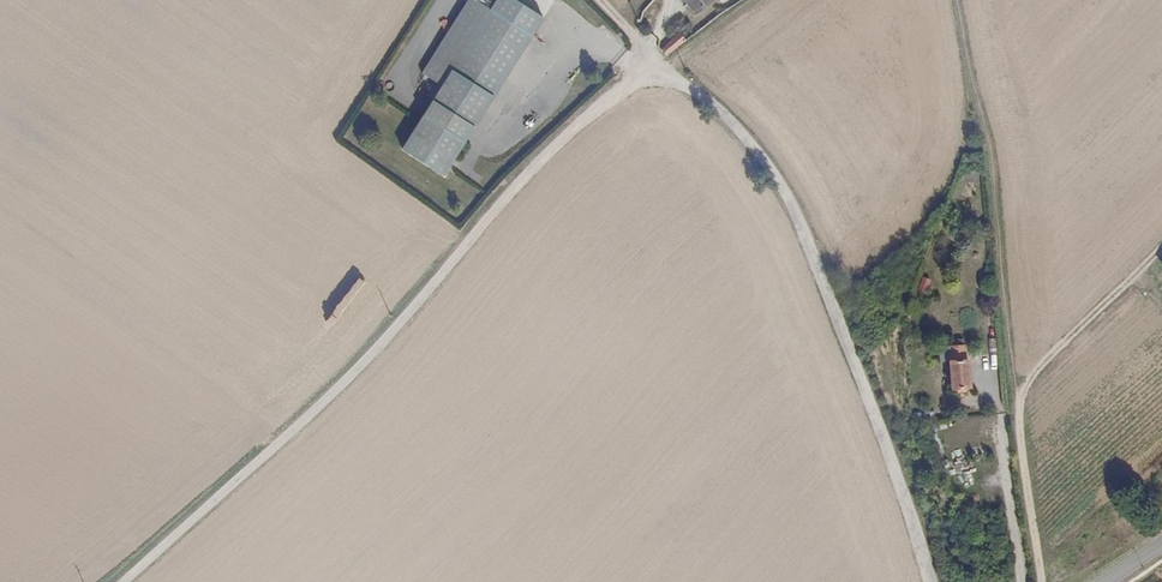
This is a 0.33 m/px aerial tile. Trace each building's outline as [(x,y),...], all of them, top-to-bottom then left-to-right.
[(443,176),(543,20),(512,0),(466,0),(419,73),(440,87),(401,149),(443,176)] [(693,15),(714,0),(682,0),(693,15)] [(685,41),(678,33),(660,48),(665,56),(685,41)] [(927,293),(931,278),(922,276),(918,290),(927,293)] [(967,364),(932,365),(934,380),(947,378),(950,405),(969,404),(967,364)]
